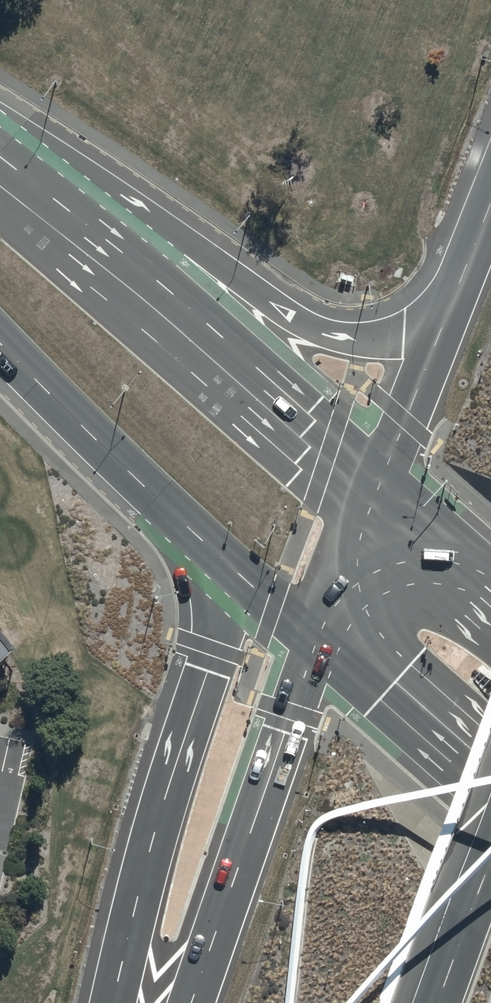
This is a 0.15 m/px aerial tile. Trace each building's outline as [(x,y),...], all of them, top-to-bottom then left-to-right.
[(12,662),(0,647),(0,674),(12,662)]
